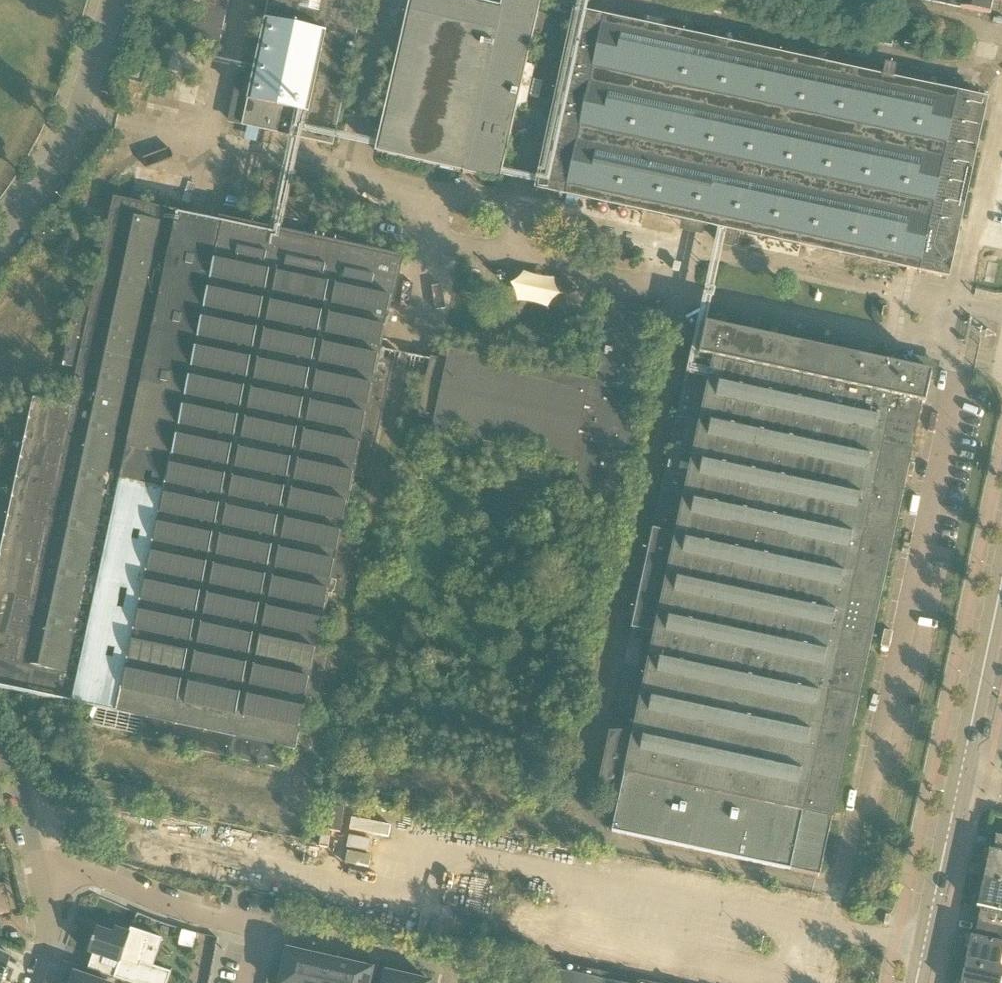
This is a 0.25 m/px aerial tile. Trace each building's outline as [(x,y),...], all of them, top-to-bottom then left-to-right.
[(194,38),(220,43),(230,0),(203,0),(194,38)] [(333,145),(333,144),(363,0),(270,0),(253,79),(240,76),(230,121),(244,124),(243,126),(333,145)] [(434,165),(464,172),(463,174),(500,182),(501,181),(500,181),(541,0),(411,0),(377,152),(434,165)] [(990,14),(991,11),(1000,13),(1001,2),(1001,0),(923,0),(990,14)] [(883,78),(575,12),(536,189),(722,229),(719,244),(733,246),(736,232),(948,278),(987,100),(964,95),(966,83),(947,79),(945,91),(894,80),(896,68),(885,66),(883,78)] [(131,76),(139,79),(142,67),(134,65),(131,76)] [(177,212),(71,703),(96,708),(92,726),(139,736),(138,738),(172,745),(170,754),(182,756),(184,748),(279,768),(284,748),(295,751),(303,711),(319,714),(331,655),(316,652),(328,594),(344,597),(357,537),(341,534),(354,476),(369,480),(394,362),(379,359),(391,302),(392,302),(401,260),(369,253),(368,253),(353,250),(356,234),(308,224),(312,204),(285,198),(281,218),(225,206),(221,221),(177,212)] [(177,212),(114,199),(90,309),(77,306),(64,367),(77,370),(70,407),(32,399),(28,421),(24,439),(15,488),(10,512),(7,524),(0,557),(0,688),(71,703),(177,212)] [(552,307),(559,279),(522,270),(515,299),(552,307)] [(627,438),(654,316),(654,312),(614,304),(616,298),(606,296),(589,380),(447,350),(444,360),(431,357),(418,417),(435,421),(433,430),(571,460),(571,461),(572,462),(573,460),(580,462),(571,501),(612,510),(622,461),(630,462),(634,440),(627,438)] [(765,336),(765,337),(752,335),(752,333),(751,333),(750,334),(751,328),(740,325),(738,332),(737,331),(738,330),(736,330),(736,331),(723,328),(723,327),(721,327),(721,328),(708,325),(708,324),(707,324),(700,355),(690,353),(689,354),(691,355),(632,628),(655,633),(634,732),(609,733),(598,788),(621,795),(613,832),(820,877),(927,378),(934,379),(937,364),(900,356),(898,365),(897,364),(897,367),(896,373),(886,371),(888,364),(884,363),(884,362),(883,361),(882,363),(869,360),(870,359),(868,358),(868,360),(867,359),(868,353),(857,351),(856,357),(840,354),(840,352),(839,352),(838,353),(825,350),(826,349),(824,349),(824,350),(811,347),(811,346),(809,346),(809,347),(796,344),(796,343),(795,343),(794,344),(781,341),(782,340),(780,339),(780,341),(767,338),(767,337),(765,336)] [(1001,883),(1001,838),(996,836),(993,851),(990,850),(983,879),(1001,883)] [(983,879),(977,908),(982,909),(978,923),(1001,929),(1001,883),(983,879)] [(10,913),(4,887),(0,888),(0,916),(10,913)] [(1001,964),(1001,929),(978,923),(975,937),(971,937),(965,965),(1001,973),(1001,968),(1001,967),(1001,964)] [(88,950),(90,950),(89,953),(93,955),(105,959),(119,964),(117,969),(114,978),(121,981),(128,982),(168,982),(171,972),(154,967),(142,963),(151,937),(151,935),(131,929),(129,934),(115,929),(113,935),(97,929),(93,941),(91,940),(88,950)] [(309,955),(287,950),(280,982),(303,982),(309,955)] [(2,981),(3,979),(7,967),(9,962),(11,959),(11,956),(12,956),(0,952),(0,980),(2,981)] [(330,960),(309,955),(303,982),(325,982),(330,960)] [(351,965),(330,960),(325,982),(347,982),(351,965)] [(557,963),(553,982),(651,982),(557,963)] [(351,965),(347,982),(370,982),(373,970),(351,965)] [(965,965),(961,982),(1001,982),(1001,973),(965,965)] [(409,978),(386,973),(384,982),(408,982),(409,978)] [(72,982),(101,982),(75,974),(72,982)]
